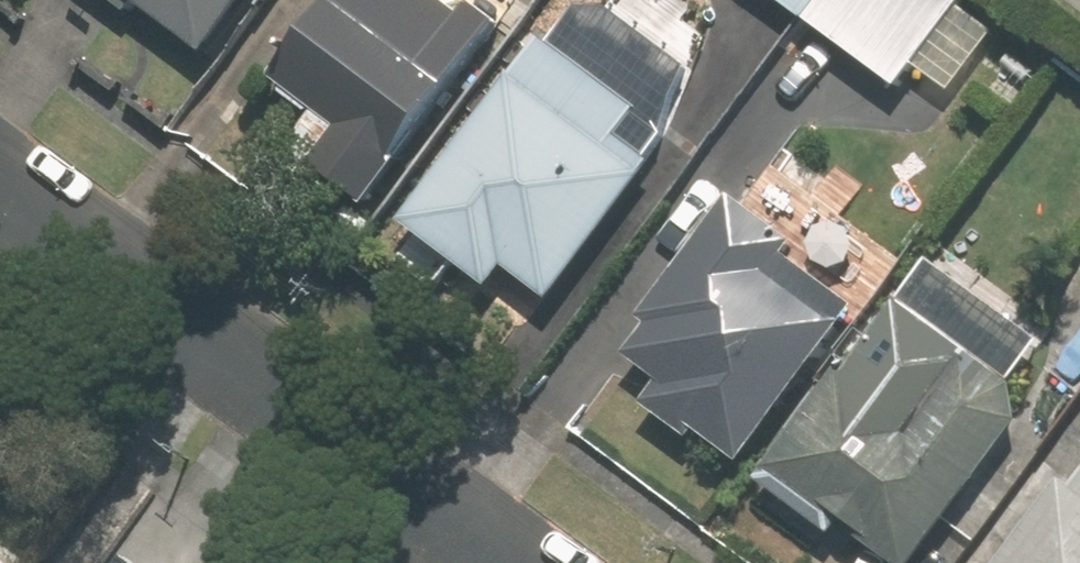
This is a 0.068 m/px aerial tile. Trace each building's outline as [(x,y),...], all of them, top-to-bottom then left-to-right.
[(217,54),(257,0),(143,0),(217,54)] [(282,78),(337,116),(314,150),(385,198),(504,23),(470,0),(334,0),(282,78)] [(905,87),(922,62),(962,91),(1004,34),(964,5),(968,0),(786,0),(905,87)] [(633,105),(536,32),(396,219),(484,284),(499,263),(548,299),(655,156),(616,127),(633,105)] [(842,356),(878,302),(790,242),(802,225),(750,190),(638,353),(671,375),(650,406),(698,439),(706,429),(751,460),(829,347),(842,356)] [(910,562),(926,562),(1045,410),(1013,385),(1046,343),(937,257),(768,471),(841,528),(850,516),(910,562)] [(1004,562),(1079,562),(1079,467),(1004,562)] [(0,538),(0,562),(32,562),(0,538)] [(132,553),(124,562),(146,562),(132,553)]
